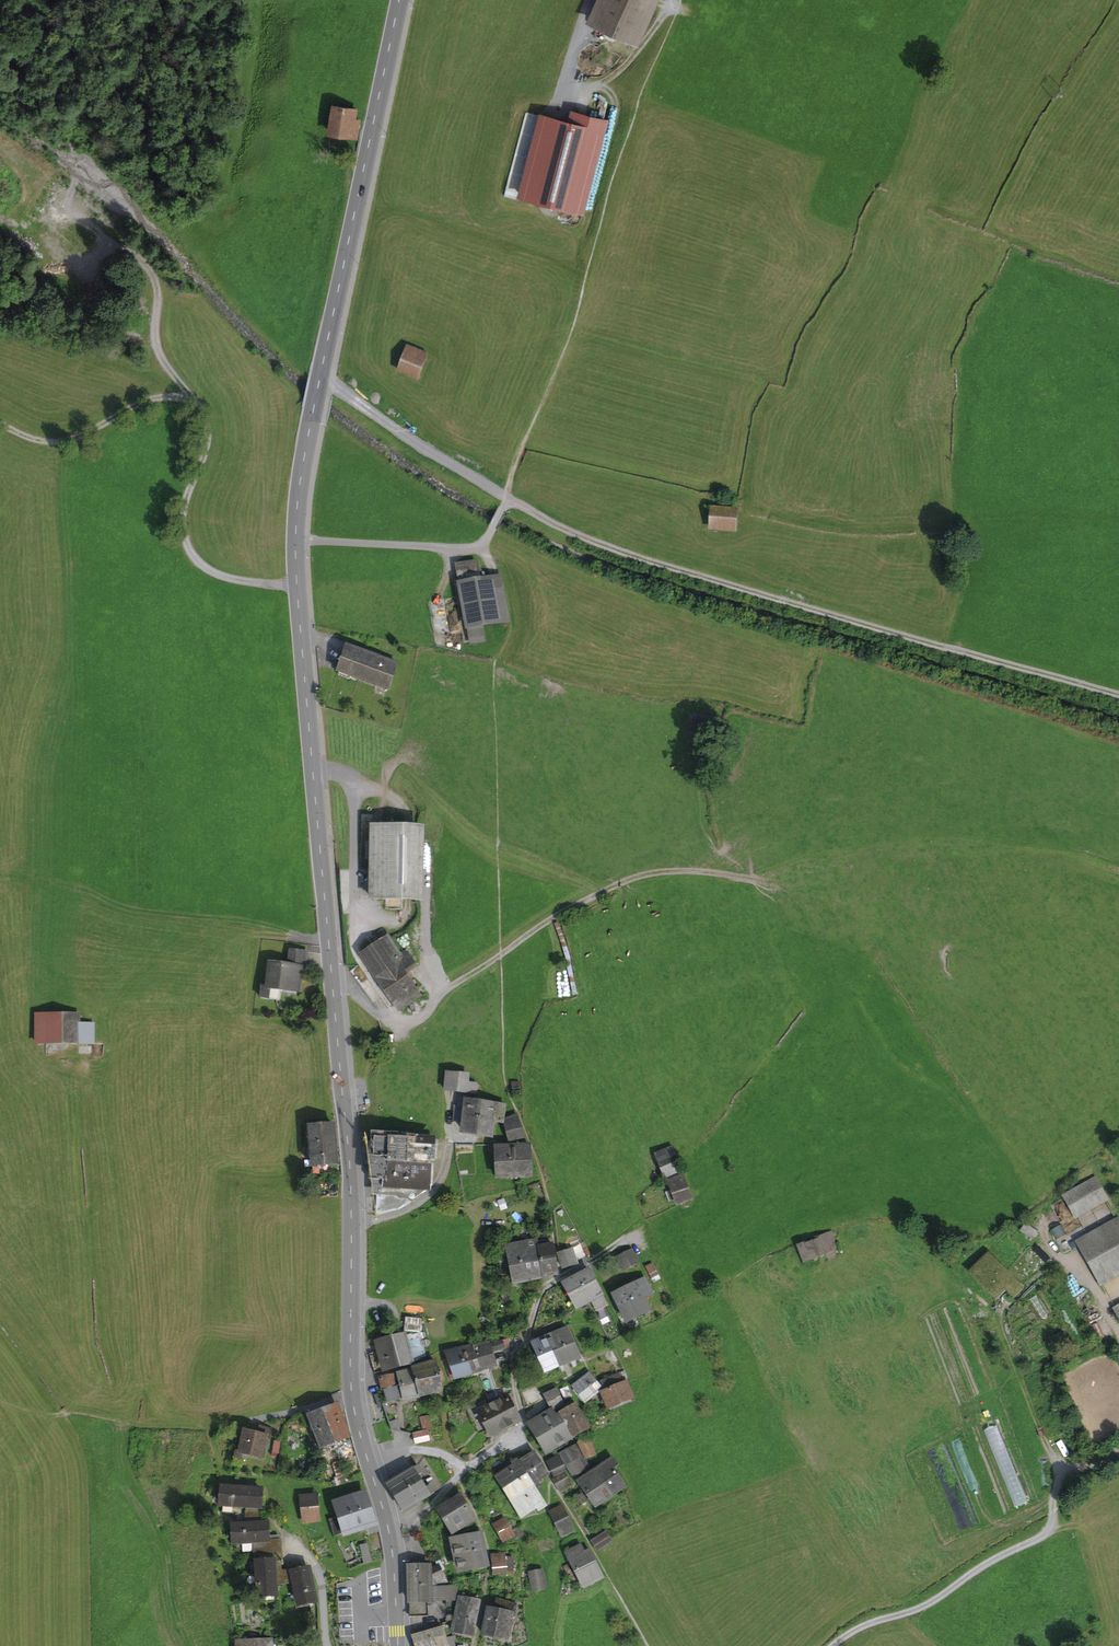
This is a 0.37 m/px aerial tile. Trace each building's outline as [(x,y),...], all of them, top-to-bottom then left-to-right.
[(593,22),(633,40),(651,0),(603,0),(593,22)] [(335,106),(331,133),(357,136),(359,120),(356,119),(357,109),(335,106)] [(584,211),(607,122),(572,113),(570,123),(541,116),(520,194),(584,211)] [(409,347),(399,371),(419,378),(428,355),(409,347)] [(714,504),(712,528),(736,530),(737,512),(727,511),(727,505),(714,504)] [(479,625),(507,620),(499,578),(482,581),(480,570),(476,571),(474,562),(458,565),(472,643),(485,641),(483,631),(480,631),(479,625)] [(377,684),(387,688),(387,689),(388,689),(397,664),(347,646),(338,672),(377,685),(377,684)] [(372,898),(415,899),(416,828),(373,828),(372,898)] [(405,951),(400,955),(388,937),(362,955),(399,1010),(420,995),(404,972),(414,965),(405,951)] [(277,1000),(279,988),(298,990),(300,968),(304,969),(306,953),(290,951),(288,967),(270,965),(268,986),(262,985),(260,998),(277,1000)] [(79,1042),(79,1044),(93,1044),(93,1023),(79,1023),(79,1014),(36,1014),(36,1042),(79,1042)] [(478,1090),(478,1085),(465,1084),(466,1074),(446,1072),(445,1090),(475,1092),(475,1089),(478,1090)] [(464,1120),(463,1130),(477,1132),(481,1102),(460,1100),(459,1106),(455,1106),(454,1120),(464,1120)] [(492,1121),(502,1122),(504,1105),(481,1102),(477,1132),(491,1134),(492,1121)] [(509,1138),(523,1134),(516,1114),(505,1119),(506,1127),(509,1138)] [(309,1127),(311,1147),(335,1144),(333,1125),(309,1127)] [(379,1138),(378,1177),(419,1178),(420,1155),(427,1155),(427,1151),(431,1151),(432,1141),(394,1139),(394,1149),(387,1149),(388,1139),(379,1138)] [(517,1175),(530,1174),(528,1143),(521,1143),(521,1145),(496,1146),(496,1150),(497,1176),(511,1175),(517,1175)] [(329,1165),(337,1164),(335,1144),(311,1147),(311,1152),(307,1152),(307,1155),(311,1155),(313,1173),(329,1172),(329,1165)] [(657,1154),(666,1177),(682,1170),(672,1147),(657,1154)] [(668,1178),(677,1204),(692,1199),(682,1173),(668,1178)] [(1066,1196),(1076,1215),(1105,1199),(1094,1180),(1066,1196)] [(1118,1270),(1118,1224),(1118,1223),(1080,1244),(1100,1280),(1118,1270)] [(798,1245),(804,1260),(837,1247),(831,1231),(798,1245)] [(506,1246),(514,1281),(542,1276),(537,1247),(535,1240),(506,1246)] [(537,1247),(542,1276),(557,1272),(552,1245),(537,1247)] [(576,1264),(572,1250),(558,1254),(562,1268),(576,1264)] [(629,1265),(636,1262),(630,1250),(624,1254),(629,1265)] [(620,1262),(623,1269),(629,1265),(624,1254),(617,1257),(620,1262)] [(971,1270),(998,1297),(1005,1289),(1014,1280),(988,1254),(971,1270)] [(623,1269),(620,1262),(615,1265),(619,1271),(623,1269)] [(644,1266),(647,1272),(655,1269),(652,1263),(644,1266)] [(607,1304),(602,1295),(603,1295),(589,1270),(585,1273),(582,1269),(574,1273),(576,1277),(565,1284),(579,1309),(592,1302),(596,1310),(607,1304)] [(995,1299),(998,1297),(971,1270),(969,1273),(995,1299)] [(651,1293),(644,1278),(624,1288),(638,1314),(648,1309),(643,1297),(651,1293)] [(1005,1289),(1013,1297),(1022,1288),(1014,1280),(1005,1289)] [(621,1307),(627,1320),(638,1314),(624,1288),(614,1293),(616,1298),(613,1300),(617,1309),(621,1307)] [(579,1355),(567,1328),(560,1330),(545,1337),(546,1341),(557,1365),(579,1355)] [(394,1367),(395,1368),(412,1363),(404,1336),(381,1342),(388,1369),(394,1367)] [(532,1342),(545,1370),(557,1365),(546,1341),(545,1337),(532,1342)] [(501,1341),(488,1345),(487,1343),(477,1345),(477,1347),(474,1348),(473,1345),(464,1347),(472,1372),(494,1364),(490,1352),(503,1348),(501,1341)] [(444,1360),(450,1379),(472,1372),(464,1347),(447,1353),(449,1358),(444,1360)] [(437,1373),(435,1361),(425,1364),(432,1393),(441,1391),(439,1380),(443,1379),(442,1372),(437,1373)] [(412,1368),(419,1396),(432,1393),(425,1364),(412,1368)] [(405,1397),(405,1399),(419,1396),(412,1368),(398,1372),(400,1376),(395,1377),(397,1387),(384,1391),(388,1402),(405,1397)] [(573,1385),(585,1401),(601,1388),(589,1372),(573,1385)] [(384,1391),(397,1387),(395,1377),(394,1378),(393,1376),(380,1379),(382,1390),(384,1389),(384,1391)] [(618,1376),(604,1382),(608,1390),(622,1384),(618,1376)] [(625,1389),(631,1386),(629,1381),(622,1384),(608,1390),(602,1393),(608,1407),(628,1398),(625,1389)] [(553,1411),(563,1405),(556,1389),(545,1394),(552,1408),(553,1411)] [(473,1401),(466,1404),(473,1420),(480,1416),(484,1424),(491,1436),(519,1421),(508,1398),(488,1407),(485,1402),(476,1407),(473,1401)] [(561,1409),(562,1412),(560,1413),(562,1416),(573,1436),(574,1436),(587,1428),(572,1401),(565,1404),(566,1406),(561,1409)] [(321,1446),(348,1436),(335,1403),(308,1414),(321,1446)] [(528,1421),(546,1451),(554,1447),(565,1441),(573,1436),(562,1416),(560,1413),(556,1415),(553,1411),(552,1408),(528,1421)] [(477,1428),(484,1424),(480,1416),(473,1420),(477,1428)] [(420,1419),(423,1430),(432,1428),(430,1417),(420,1419)] [(242,1452),(262,1457),(267,1437),(269,1437),(271,1429),(261,1427),(259,1435),(244,1432),(239,1452),(236,1451),(234,1458),(241,1459),(242,1452)] [(574,1436),(576,1439),(589,1432),(587,1428),(574,1436)] [(413,1434),(416,1444),(429,1440),(427,1430),(413,1434)] [(579,1445),(586,1459),(595,1455),(591,1439),(579,1445)] [(554,1447),(556,1450),(567,1444),(565,1441),(554,1447)] [(578,1445),(561,1455),(567,1466),(578,1460),(578,1459),(583,1455),(578,1445)] [(541,1486),(538,1480),(547,1474),(534,1454),(523,1461),(521,1458),(517,1460),(526,1475),(526,1474),(534,1487),(534,1488),(535,1489),(541,1486)] [(547,1461),(555,1476),(565,1470),(558,1455),(547,1461)] [(624,1486),(612,1468),(617,1465),(612,1458),(594,1469),(597,1474),(596,1475),(602,1484),(604,1482),(613,1494),(624,1486)] [(530,1490),(534,1488),(534,1487),(526,1474),(526,1475),(517,1460),(516,1460),(512,1462),(515,1467),(498,1478),(512,1500),(530,1490)] [(573,1476),(584,1470),(578,1460),(567,1466),(573,1476)] [(334,1464),(338,1478),(346,1475),(342,1462),(334,1464)] [(417,1476),(421,1473),(417,1467),(413,1470),(412,1469),(403,1474),(387,1484),(388,1487),(403,1512),(416,1503),(432,1493),(429,1488),(426,1490),(417,1476)] [(577,1481),(595,1506),(613,1494),(604,1482),(602,1484),(596,1475),(597,1474),(594,1469),(577,1481)] [(554,1479),(559,1488),(569,1482),(564,1473),(554,1479)] [(562,1492),(571,1487),(569,1482),(559,1488),(562,1492)] [(233,1505),(233,1507),(246,1508),(260,1508),(261,1489),(242,1488),(242,1487),(236,1486),(236,1488),(222,1487),(220,1505),(233,1505)] [(366,1495),(364,1490),(350,1495),(361,1527),(375,1523),(366,1495)] [(539,1495),(535,1497),(530,1490),(512,1500),(522,1515),(535,1506),(539,1511),(546,1506),(539,1495)] [(575,1498),(579,1505),(587,1500),(583,1494),(575,1498)] [(302,1496),(304,1522),(319,1521),(316,1495),(302,1496)] [(338,1516),(343,1532),(361,1527),(350,1495),(334,1500),(335,1501),(334,1501),(338,1516)] [(474,1520),(471,1516),(472,1515),(460,1495),(437,1509),(452,1533),(474,1520)] [(562,1536),(573,1530),(562,1505),(550,1511),(562,1536)] [(250,1515),(260,1516),(260,1508),(246,1508),(244,1523),(249,1523),(250,1515)] [(242,1542),(242,1544),(255,1543),(254,1541),(268,1541),(267,1537),(266,1523),(261,1523),(260,1516),(250,1515),(249,1523),(244,1523),(245,1524),(232,1525),(233,1543),(242,1542)] [(330,1519),(335,1535),(343,1532),(338,1516),(330,1519)] [(496,1528),(504,1542),(514,1536),(512,1531),(506,1522),(496,1528)] [(523,1534),(519,1528),(512,1531),(514,1536),(516,1539),(523,1534)] [(606,1532),(592,1541),(598,1550),(612,1541),(606,1532)] [(473,1535),(466,1536),(468,1549),(469,1549),(469,1552),(472,1566),(485,1564),(479,1533),(473,1535)] [(453,1538),(459,1569),(472,1566),(469,1552),(469,1549),(468,1549),(466,1536),(453,1538)] [(274,1561),(281,1561),(279,1543),(277,1543),(277,1540),(268,1541),(254,1541),(255,1543),(256,1562),(274,1561)] [(367,1543),(360,1545),(362,1556),(370,1555),(367,1543)] [(568,1552),(577,1571),(596,1561),(590,1550),(585,1553),(581,1546),(568,1552)] [(363,1564),(372,1561),(370,1554),(370,1555),(362,1556),(361,1557),(363,1564)] [(493,1555),(494,1574),(512,1574),(512,1558),(505,1558),(505,1554),(493,1555)] [(258,1593),(276,1592),(274,1561),(256,1562),(250,1562),(251,1572),(257,1571),(258,1593)] [(585,1586),(603,1577),(596,1561),(577,1571),(585,1586)] [(455,1600),(456,1586),(436,1586),(429,1571),(432,1570),(431,1565),(408,1566),(410,1617),(428,1616),(427,1601),(446,1600),(447,1607),(453,1606),(455,1600)] [(445,1582),(437,1567),(432,1570),(429,1571),(436,1586),(445,1582)] [(312,1577),(311,1577),(309,1569),(291,1572),(293,1580),(292,1580),(292,1581),(295,1593),(296,1593),(299,1604),(317,1601),(312,1577)] [(530,1573),(533,1589),(545,1587),(542,1571),(530,1573)] [(292,1580),(293,1580),(291,1572),(284,1573),(284,1576),(281,1576),(282,1582),(292,1581),(292,1580)] [(458,1596),(452,1630),(471,1635),(479,1600),(458,1596)] [(510,1636),(512,1622),(509,1621),(511,1613),(515,1614),(516,1605),(497,1599),(495,1608),(488,1606),(486,1619),(483,1634),(506,1639),(507,1636),(510,1636)] [(446,1638),(443,1629),(415,1637),(417,1645),(435,1645),(437,1645),(448,1645),(446,1638)] [(453,1637),(446,1638),(448,1645),(454,1645),(453,1637)]
